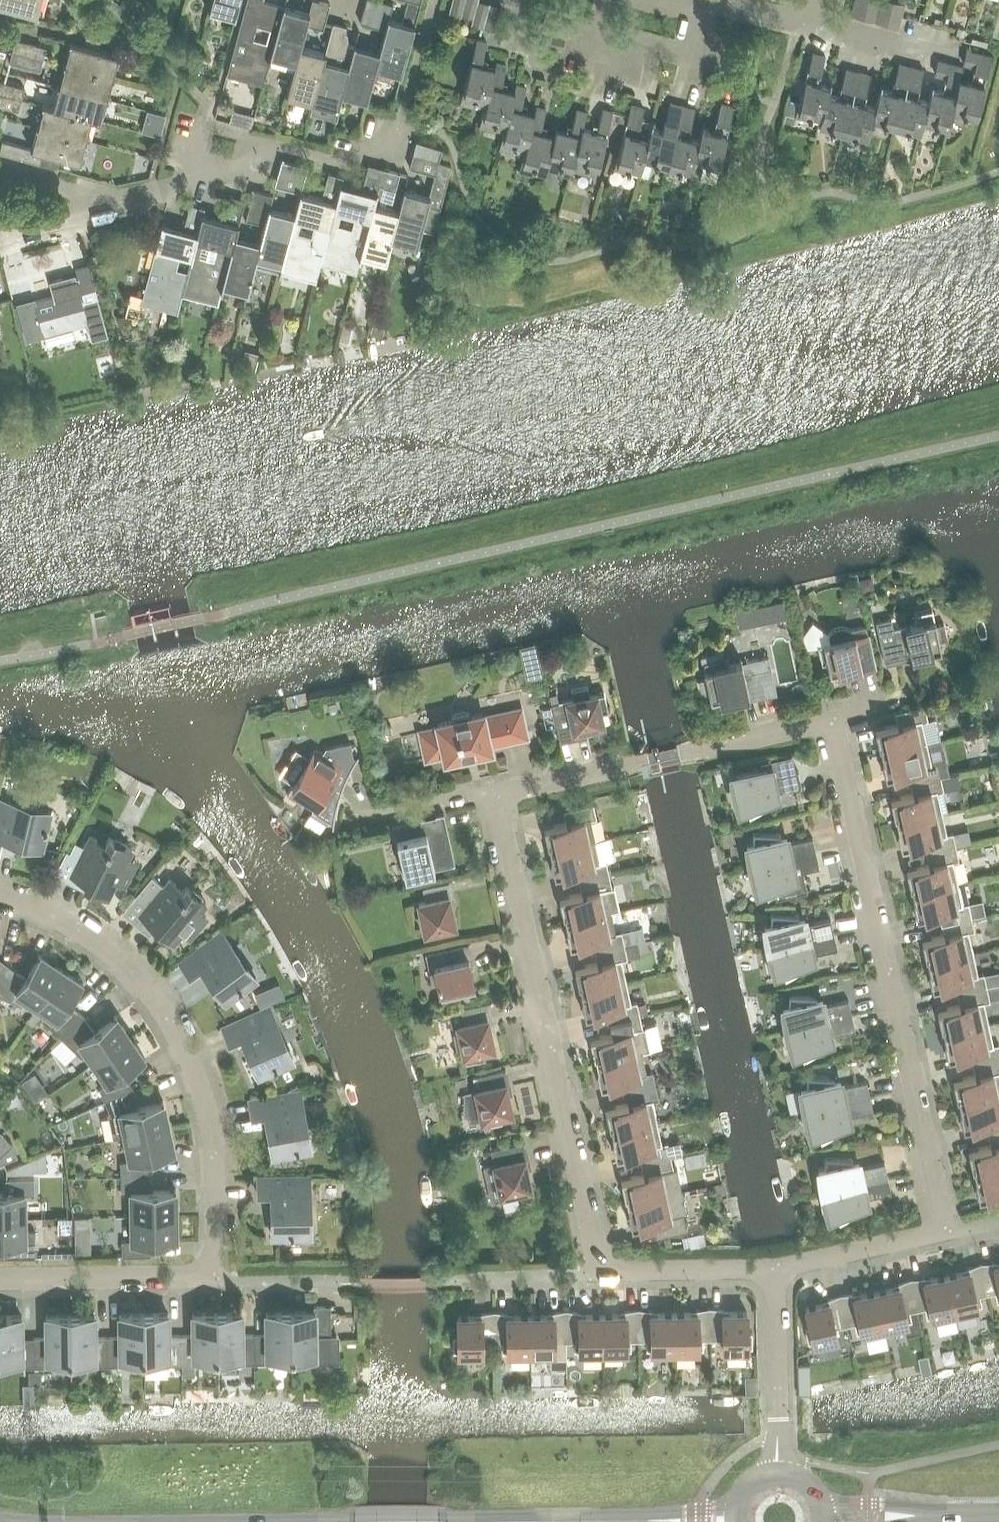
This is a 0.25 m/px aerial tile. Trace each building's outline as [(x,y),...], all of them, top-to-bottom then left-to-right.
[(2,5),(38,15),(39,13),(37,13),(41,0),(0,0),(0,11),(2,5)] [(239,0),(211,0),(208,11),(209,11),(210,8),(234,15),(234,18),(235,18),(239,0)] [(226,75),(227,75),(228,72),(263,82),(262,85),(263,85),(271,57),(270,57),(283,5),(282,7),(262,1),(262,0),(246,0),(226,75)] [(316,0),(311,0),(308,12),(308,13),(305,24),(306,24),(322,29),(329,4),(316,0)] [(363,11),(359,22),(385,29),(388,18),(389,18),(392,4),(377,0),(365,0),(363,11)] [(401,23),(388,20),(389,18),(388,18),(385,29),(379,51),(380,51),(375,69),(376,66),(400,72),(399,75),(401,76),(421,0),(408,0),(401,23)] [(461,15),(465,0),(452,0),(449,12),(461,15)] [(473,18),(478,1),(478,0),(465,0),(461,15),(473,18)] [(851,15),(852,15),(863,18),(868,0),(855,0),(851,15)] [(875,21),(880,0),(868,0),(863,18),(875,21)] [(887,24),(893,1),(889,0),(880,0),(875,21),(887,24)] [(478,1),(473,18),(471,24),(484,28),(490,4),(489,4),(488,4),(479,2),(479,1),(478,1)] [(898,27),(902,14),(904,4),(893,1),(887,24),(897,27),(898,27)] [(495,31),(496,30),(502,7),(501,7),(500,8),(491,5),(491,4),(490,4),(484,28),(495,31)] [(305,24),(308,13),(308,12),(307,14),(283,8),(284,5),(283,5),(270,57),(271,57),(271,54),(296,61),(295,64),(300,46),(306,24),(305,24)] [(346,27),(332,23),(324,54),(312,104),(311,104),(310,109),(311,110),(311,107),(336,113),(335,116),(336,116),(341,95),(349,64),(353,46),(349,45),(348,34),(345,33),(346,27)] [(958,29),(956,38),(963,40),(965,31),(958,29)] [(46,47),(38,45),(15,39),(12,50),(43,59),(46,47)] [(477,39),(460,103),(474,107),(475,101),(485,103),(486,103),(495,69),(494,68),(486,66),(483,65),(481,62),(481,59),(482,59),(487,42),(477,39)] [(120,56),(85,46),(70,42),(69,43),(71,44),(65,63),(64,63),(64,64),(114,78),(114,77),(113,77),(118,57),(119,57),(120,56)] [(367,102),(375,69),(380,51),(379,51),(379,52),(355,46),(355,44),(354,44),(353,46),(349,64),(341,95),(342,92),(366,99),(365,102),(367,102)] [(295,64),(286,97),(287,97),(288,94),(312,100),(311,104),(312,104),(324,54),(300,48),(300,46),(295,64)] [(43,59),(12,50),(9,62),(40,70),(43,59)] [(952,108),(962,111),(961,117),(974,121),(991,57),(967,50),(966,52),(967,52),(964,62),(964,61),(963,63),(975,66),(972,77),(975,78),(974,82),(960,78),(952,108)] [(810,113),(821,116),(827,94),(828,94),(831,81),(830,81),(829,86),(814,83),(815,79),(819,79),(825,55),(812,52),(799,102),(795,116),(797,116),(809,119),(810,113)] [(938,61),(935,72),(935,73),(946,77),(944,85),(947,86),(945,92),(932,88),(933,83),(932,83),(927,100),(928,100),(923,118),(924,118),(934,121),(932,127),(946,131),(952,108),(960,78),(963,67),(938,61)] [(485,103),(479,126),(493,130),(495,124),(505,126),(505,127),(514,92),(514,91),(505,89),(502,88),(500,86),(501,82),(506,65),(496,62),(494,68),(495,69),(486,103),(485,103)] [(881,83),(875,107),(872,118),(883,121),(881,127),(894,130),(911,67),(910,66),(910,67),(901,65),(901,64),(899,63),(893,87),(896,88),(895,92),(881,88),(882,83),(881,83)] [(114,78),(64,64),(63,65),(65,65),(59,85),(58,85),(108,99),(108,98),(107,98),(112,78),(114,79),(114,78)] [(894,130),(908,134),(909,128),(919,130),(918,137),(919,137),(924,118),(923,118),(928,100),(927,100),(913,96),(915,92),(918,93),(924,70),(922,70),(913,68),(913,67),(911,67),(894,130)] [(842,98),(828,94),(827,94),(821,116),(817,130),(818,130),(820,124),(830,127),(828,133),(841,136),(858,72),(857,72),(857,73),(847,71),(848,70),(846,69),(840,93),(843,94),(842,98)] [(860,73),(858,72),(841,136),(855,140),(856,134),(866,136),(865,143),(866,143),(872,118),(875,107),(860,103),(862,99),(865,100),(871,76),(870,75),(869,76),(860,74),(860,73)] [(801,94),(805,79),(797,77),(793,92),(801,94)] [(4,82),(0,81),(0,94),(21,99),(24,88),(4,82)] [(505,126),(499,148),(513,152),(514,146),(525,148),(525,149),(534,114),(533,114),(524,112),(524,111),(521,111),(520,107),(520,104),(521,104),(526,87),(516,84),(514,91),(514,92),(505,127),(505,126)] [(108,99),(58,85),(58,86),(59,87),(54,106),(52,106),(52,107),(93,118),(93,119),(102,122),(103,120),(101,119),(106,100),(108,100),(108,99)] [(0,94),(0,106),(18,111),(21,99),(0,94)] [(791,100),(785,121),(795,124),(797,116),(795,116),(799,102),(791,100)] [(651,128),(643,157),(644,157),(654,160),(652,166),(665,170),(682,106),(681,106),(681,107),(671,104),(671,103),(670,103),(663,127),(662,131),(652,128),(651,128)] [(52,107),(42,104),(42,106),(43,106),(38,126),(37,125),(36,126),(87,140),(87,139),(86,139),(91,119),(92,120),(93,119),(93,118),(52,107)] [(699,140),(694,158),(695,158),(705,161),(703,167),(717,171),(734,107),(732,107),(722,105),(722,104),(721,104),(715,127),(718,128),(717,132),(703,128),(704,123),(703,123),(699,140)] [(619,148),(614,169),(628,172),(629,166),(639,169),(638,175),(639,175),(644,157),(643,157),(651,128),(652,128),(653,122),(652,122),(651,126),(644,125),(645,120),(641,119),(644,108),(642,108),(632,106),(633,105),(631,105),(628,116),(619,148)] [(525,148),(519,170),(533,174),(534,168),(544,170),(543,177),(544,177),(547,164),(554,136),(553,135),(545,133),(542,132),(539,129),(540,126),(541,126),(545,109),(536,106),(535,106),(533,114),(534,114),(525,149),(525,148)] [(682,106),(665,170),(679,173),(680,167),(691,170),(689,176),(690,176),(695,158),(694,158),(699,140),(685,136),(686,132),(689,133),(695,109),(693,109),(693,110),(683,107),(682,106)] [(573,163),(572,169),(596,176),(604,144),(612,112),(602,109),(598,127),(597,130),(594,131),(591,130),(591,131),(582,128),(573,163)] [(554,136),(547,164),(558,166),(556,173),(570,176),(572,169),(573,163),(582,128),(586,112),(576,110),(572,127),(571,131),(568,132),(565,131),(556,129),(555,128),(553,135),(554,136)] [(620,114),(612,112),(604,144),(612,146),(620,114)] [(246,114),(243,126),(251,128),(254,116),(246,114)] [(620,114),(612,146),(619,148),(628,116),(620,114)] [(0,148),(0,153),(41,164),(44,153),(60,157),(81,162),(81,161),(80,160),(85,140),(87,141),(87,140),(36,126),(36,127),(38,128),(32,147),(31,147),(30,148),(2,141),(0,148)] [(415,143),(412,155),(438,162),(441,149),(415,143)] [(44,153),(41,164),(57,168),(60,157),(44,153)] [(421,229),(434,233),(440,209),(451,165),(438,162),(412,155),(409,168),(434,174),(428,196),(404,190),(405,189),(404,188),(398,212),(392,237),(393,237),(417,243),(416,246),(417,247),(421,229)] [(300,192),(300,194),(301,194),(308,167),(281,160),(274,186),(300,192)] [(361,252),(373,206),(374,206),(378,187),(383,168),(380,168),(368,164),(361,191),(341,185),(340,185),(321,260),(321,261),(356,270),(355,273),(356,274),(362,252),(361,252)] [(378,187),(395,191),(399,173),(383,168),(378,187)] [(321,261),(321,260),(340,185),(341,185),(343,177),(328,173),(321,199),(301,194),(300,194),(294,215),(295,216),(282,262),(281,262),(279,272),(280,273),(281,269),(316,278),(315,282),(316,282),(321,261)] [(273,195),(254,190),(246,219),(264,224),(265,224),(269,209),(273,195)] [(235,236),(245,200),(230,196),(223,222),(202,216),(192,253),(189,266),(182,292),(183,292),(218,301),(217,304),(218,304),(223,283),(235,236)] [(205,208),(190,204),(183,230),(162,225),(162,223),(141,304),(142,304),(143,300),(177,309),(176,313),(177,313),(183,292),(182,292),(189,266),(177,263),(180,250),(192,253),(202,216),(205,208)] [(361,252),(362,252),(386,258),(385,261),(386,262),(393,237),(392,237),(398,212),(374,206),(373,206),(361,252)] [(264,224),(259,243),(260,243),(257,256),(281,262),(282,262),(295,216),(294,215),(269,209),(265,224),(264,224)] [(223,283),(247,290),(247,293),(248,293),(257,256),(260,243),(259,243),(235,236),(223,283)] [(108,335),(88,264),(75,268),(78,277),(67,280),(66,276),(49,281),(53,295),(34,300),(44,336),(87,324),(91,340),(108,335)] [(28,299),(18,301),(24,325),(34,322),(28,299)] [(381,333),(383,322),(372,321),(370,332),(381,333)] [(348,342),(351,329),(343,327),(339,340),(348,342)] [(849,576),(848,587),(861,590),(857,574),(849,576)] [(871,578),(861,580),(863,590),(869,589),(872,584),(871,578)] [(783,601),(735,611),(739,628),(786,618),(783,601)] [(912,657),(912,656),(941,649),(939,642),(947,640),(944,624),(936,625),(932,610),(913,614),(915,624),(906,626),(905,624),(904,625),(904,626),(893,628),(891,619),(876,623),(878,632),(884,662),(911,656),(911,657),(912,657)] [(830,633),(829,635),(812,623),(803,636),(806,649),(817,646),(821,664),(827,662),(830,674),(873,664),(865,626),(850,630),(848,629),(845,628),(843,628),(841,628),(838,628),(836,629),(834,630),(832,631),(830,633)] [(706,680),(700,681),(703,693),(709,691),(710,701),(747,693),(748,700),(763,697),(758,672),(771,669),(768,657),(742,663),(741,659),(740,659),(740,663),(725,666),(723,660),(722,653),(701,657),(704,671),(706,680)] [(606,704),(604,693),(596,695),(596,694),(590,696),(588,687),(571,691),(573,699),(558,703),(556,694),(550,695),(560,742),(576,738),(574,730),(602,724),(602,726),(603,725),(601,714),(609,713),(607,704),(606,704)] [(551,705),(542,707),(544,714),(552,713),(551,705)] [(924,706),(900,712),(902,723),(875,729),(879,747),(880,747),(881,753),(927,743),(922,721),(928,720),(924,706)] [(420,732),(426,759),(444,755),(445,759),(490,749),(489,745),(526,737),(520,710),(483,718),(483,714),(470,717),(469,712),(451,716),(452,721),(437,724),(438,728),(420,732)] [(961,783),(960,771),(949,772),(946,738),(930,740),(932,761),(942,759),(945,785),(961,783)] [(282,771),(279,775),(293,784),(287,794),(301,803),(306,796),(317,802),(312,810),(333,823),(332,828),(333,828),(333,825),(334,822),(334,820),(334,817),(335,814),(335,812),(336,809),(337,806),(337,804),(338,801),(339,798),(339,796),(340,793),(341,791),(342,788),(343,785),(344,783),(345,780),(346,778),(348,776),(348,775),(348,774),(349,773),(349,772),(350,771),(350,770),(351,769),(352,768),(352,767),(353,766),(353,765),(354,764),(354,763),(355,762),(355,761),(356,760),(357,759),(357,758),(358,757),(358,756),(357,755),(356,758),(353,757),(350,742),(326,748),(322,754),(315,749),(310,758),(308,760),(296,753),(284,772),(282,771)] [(927,743),(881,753),(883,759),(882,759),(886,777),(913,771),(915,782),(940,777),(937,763),(931,764),(927,743)] [(738,775),(739,783),(733,784),(738,808),(744,807),(749,817),(774,804),(773,801),(778,800),(777,792),(801,787),(798,771),(768,778),(766,771),(768,770),(767,769),(737,773),(737,775),(738,775)] [(896,817),(897,823),(942,813),(937,792),(943,790),(940,777),(915,782),(918,793),(890,800),(894,818),(896,817)] [(0,800),(0,846),(2,839),(42,849),(50,812),(49,811),(48,817),(9,808),(10,802),(0,800)] [(549,845),(550,851),(595,841),(591,820),(596,818),(593,805),(569,810),(571,821),(544,827),(547,846),(549,845)] [(444,813),(419,819),(391,825),(403,876),(455,865),(444,813)] [(942,813),(897,823),(898,829),(897,830),(901,848),(928,842),(931,853),(956,847),(953,833),(947,835),(942,813)] [(753,833),(752,844),(746,845),(751,867),(816,853),(813,838),(788,844),(786,836),(781,837),(781,834),(753,833)] [(84,886),(107,897),(115,883),(125,887),(132,872),(123,867),(132,849),(108,837),(105,844),(90,836),(84,847),(75,842),(69,854),(78,859),(70,875),(86,883),(84,886)] [(595,841),(550,851),(551,857),(550,858),(554,876),(582,870),(584,881),(609,875),(606,861),(600,863),(595,841)] [(911,888),(913,893),(958,883),(953,862),(959,861),(956,847),(931,853),(933,864),(906,870),(910,888),(911,888)] [(807,892),(803,872),(819,868),(816,853),(751,867),(756,890),(762,888),(767,898),(775,894),(776,899),(807,892)] [(564,915),(566,922),(611,912),(619,910),(614,887),(611,888),(609,875),(584,881),(586,892),(559,898),(563,916),(564,915)] [(164,886),(151,876),(138,893),(150,903),(135,920),(150,932),(154,927),(173,943),(185,928),(193,935),(205,921),(197,914),(206,903),(186,887),(183,890),(169,880),(164,886)] [(452,897),(448,882),(447,882),(447,883),(422,888),(425,901),(418,902),(425,932),(456,926),(456,924),(455,925),(449,897),(452,897)] [(958,883),(913,893),(914,900),(913,900),(917,918),(944,912),(946,923),(971,917),(968,904),(962,905),(958,883)] [(611,912),(566,922),(567,928),(566,928),(570,946),(597,940),(599,951),(624,945),(621,932),(615,933),(611,912)] [(771,914),(770,925),(764,926),(769,949),(834,934),(831,919),(806,925),(804,917),(799,919),(798,916),(771,914)] [(927,958),(928,964),(973,954),(968,932),(974,931),(971,917),(946,923),(949,934),(921,940),(925,958),(927,958)] [(179,964),(190,977),(200,969),(225,1002),(256,979),(255,978),(251,981),(227,949),(231,946),(221,932),(179,964)] [(834,934),(769,949),(774,971),(780,969),(785,979),(810,966),(809,963),(814,962),(812,955),(837,949),(834,934)] [(476,988),(476,986),(475,987),(468,959),(471,959),(468,944),(467,944),(467,945),(426,954),(426,953),(425,954),(432,984),(433,984),(433,983),(437,982),(441,1000),(441,1001),(460,997),(459,991),(476,988)] [(580,986),(581,992),(626,982),(621,960),(627,959),(624,945),(599,951),(602,962),(574,968),(578,986),(580,986)] [(26,978),(9,967),(0,989),(0,997),(10,1001),(22,1006),(26,1000),(36,1007),(61,969),(38,954),(38,956),(39,957),(26,978)] [(973,954),(928,964),(929,970),(928,970),(932,988),(960,982),(962,993),(987,988),(984,974),(978,975),(973,954)] [(9,967),(0,965),(0,989),(9,967)] [(61,1038),(83,1016),(67,1005),(80,984),(82,986),(83,984),(61,969),(36,1007),(45,1013),(42,1019),(51,1028),(61,1038)] [(626,982),(581,992),(582,998),(581,998),(585,1016),(612,1010),(615,1021),(639,1016),(637,1002),(631,1003),(626,982)] [(987,988),(989,1000),(998,998),(998,986),(987,988)] [(942,1028),(944,1034),(989,1024),(984,1002),(990,1001),(989,1000),(987,988),(962,993),(964,1004),(937,1010),(941,1028),(942,1028)] [(263,993),(255,996),(260,1007),(267,1004),(263,993)] [(817,997),(789,995),(788,1006),(782,1008),(787,1030),(852,1016),(848,1000),(824,1006),(822,999),(817,1000),(817,997)] [(495,1048),(494,1047),(493,1047),(487,1020),(490,1019),(487,1003),(448,1011),(452,1027),(457,1026),(459,1032),(453,1033),(456,1049),(462,1048),(465,1063),(485,1058),(485,1057),(484,1057),(482,1051),(495,1048)] [(645,1004),(637,1005),(639,1016),(647,1014),(645,1004)] [(258,1076),(293,1061),(293,1060),(287,1062),(271,1025),(276,1023),(270,1007),(222,1028),(229,1044),(241,1039),(258,1076)] [(115,1018),(94,1032),(83,1016),(61,1038),(81,1057),(86,1053),(93,1063),(130,1038),(115,1015),(114,1016),(115,1018)] [(596,1062),(642,1052),(650,1051),(645,1028),(642,1028),(639,1016),(615,1021),(617,1032),(590,1038),(594,1057),(595,1056),(596,1062)] [(827,1044),(832,1043),(830,1036),(855,1030),(852,1016),(787,1030),(792,1052),(798,1051),(803,1060),(828,1047),(827,1044)] [(944,1034),(945,1040),(944,1040),(948,1058),(975,1053),(977,1063),(998,1059),(998,1044),(993,1045),(989,1024),(944,1034)] [(133,1089),(122,1073),(143,1059),(144,1061),(145,1060),(130,1038),(93,1063),(107,1083),(99,1088),(104,1102),(133,1089)] [(642,1052),(596,1062),(598,1068),(596,1069),(600,1087),(628,1081),(630,1091),(655,1086),(652,1072),(646,1074),(642,1052)] [(959,1104),(998,1096),(998,1059),(977,1063),(980,1074),(952,1080),(957,1099),(958,1098),(959,1104)] [(475,1091),(466,1093),(472,1122),(482,1120),(483,1126),(501,1122),(500,1116),(513,1113),(513,1112),(511,1112),(505,1085),(508,1084),(505,1070),(472,1077),(475,1091)] [(465,1077),(455,1080),(457,1086),(467,1083),(465,1077)] [(834,1078),(807,1077),(806,1087),(800,1089),(805,1111),(870,1097),(866,1082),(842,1087),(840,1080),(835,1081),(834,1078)] [(610,1126),(612,1132),(657,1122),(652,1101),(658,1100),(655,1086),(630,1091),(632,1103),(605,1109),(609,1127),(610,1126)] [(40,1089),(30,1095),(34,1101),(44,1095),(40,1089)] [(161,1101),(162,1103),(137,1109),(133,1089),(104,1102),(110,1114),(108,1114),(113,1139),(124,1137),(168,1127),(163,1101),(161,1101)] [(273,1155),(273,1156),(310,1149),(300,1092),(249,1101),(252,1118),(271,1115),(278,1154),(273,1155)] [(959,1104),(960,1110),(959,1111),(963,1129),(991,1123),(993,1134),(998,1132),(998,1096),(959,1104)] [(845,1126),(850,1124),(848,1117),(873,1112),(870,1097),(805,1111),(810,1133),(816,1132),(821,1141),(846,1129),(845,1126)] [(657,1122),(612,1132),(613,1139),(612,1139),(616,1157),(643,1151),(646,1162),(670,1156),(667,1143),(662,1144),(657,1122)] [(147,1157),(172,1152),(172,1154),(174,1153),(168,1127),(124,1137),(130,1160),(120,1162),(120,1177),(148,1176),(147,1157)] [(975,1175),(998,1169),(998,1132),(993,1134),(996,1145),(968,1151),(972,1169),(973,1169),(975,1175)] [(12,1144),(1,1134),(0,1135),(0,1164),(18,1157),(12,1144)] [(494,1164),(483,1167),(491,1202),(524,1195),(523,1189),(532,1187),(531,1186),(530,1186),(524,1159),(527,1158),(524,1142),(522,1143),(491,1149),(494,1164)] [(670,1156),(646,1162),(648,1173),(621,1179),(625,1197),(626,1197),(627,1203),(682,1191),(677,1170),(673,1170),(670,1156)] [(7,1169),(7,1173),(33,1173),(33,1171),(33,1158),(7,1169)] [(852,1159),(825,1158),(824,1169),(818,1170),(823,1192),(888,1178),(884,1163),(860,1168),(858,1161),(853,1162),(852,1159)] [(975,1175),(976,1181),(975,1181),(979,1199),(998,1195),(998,1169),(975,1175)] [(130,1192),(131,1216),(176,1216),(175,1189),(174,1189),(174,1191),(149,1191),(148,1176),(120,1177),(121,1192),(130,1192)] [(272,1237),(310,1236),(310,1235),(305,1235),(304,1195),(310,1195),(309,1177),(257,1178),(258,1195),(271,1195),(272,1237)] [(25,1218),(24,1193),(34,1193),(34,1178),(6,1178),(6,1193),(0,1193),(0,1218),(25,1218)] [(839,1223),(864,1210),(863,1207),(868,1206),(866,1198),(891,1193),(888,1178),(823,1192),(828,1214),(834,1213),(839,1223)] [(682,1191),(627,1203),(628,1209),(627,1209),(631,1227),(659,1221),(662,1236),(687,1231),(683,1213),(686,1213),(682,1191)] [(55,1198),(55,1215),(67,1215),(67,1198),(55,1198)] [(65,1230),(89,1231),(89,1216),(65,1215),(65,1230)] [(131,1241),(122,1241),(122,1256),(150,1256),(150,1241),(174,1240),(174,1242),(176,1242),(176,1216),(131,1216),(131,1241)] [(7,1243),(7,1258),(35,1257),(35,1231),(25,1231),(25,1218),(0,1218),(0,1243),(7,1243)] [(90,1243),(75,1243),(75,1255),(90,1255),(90,1243)] [(981,1266),(987,1294),(995,1292),(997,1302),(998,1301),(998,1264),(995,1265),(994,1263),(981,1266)] [(968,1271),(946,1276),(956,1318),(976,1314),(975,1309),(978,1308),(977,1306),(982,1305),(980,1296),(987,1294),(981,1266),(968,1269),(968,1271)] [(924,1278),(911,1281),(917,1310),(917,1309),(925,1308),(927,1317),(931,1316),(932,1319),(935,1318),(936,1323),(956,1318),(946,1276),(925,1281),(924,1278)] [(898,1287),(876,1291),(886,1334),(904,1330),(906,1336),(922,1332),(917,1309),(917,1310),(911,1281),(897,1284),(898,1287)] [(854,1294),(840,1297),(847,1325),(854,1324),(857,1333),(861,1332),(862,1334),(865,1334),(866,1338),(886,1334),(876,1291),(854,1296),(854,1294)] [(813,1342),(813,1345),(815,1350),(835,1345),(834,1340),(837,1340),(835,1328),(847,1325),(840,1297),(827,1300),(827,1302),(805,1307),(809,1327),(805,1328),(808,1343),(813,1342)] [(337,1361),(337,1337),(330,1337),(330,1306),(314,1306),(314,1311),(290,1312),(291,1357),(314,1356),(314,1361),(337,1361)] [(696,1313),(674,1313),(675,1357),(695,1356),(695,1351),(698,1351),(698,1349),(703,1349),(703,1339),(710,1339),(710,1310),(696,1310),(696,1313)] [(747,1332),(747,1312),(724,1312),(724,1310),(710,1310),(710,1339),(723,1339),(723,1351),(726,1351),(726,1356),(747,1355),(747,1347),(752,1347),(752,1332),(747,1332)] [(624,1314),(602,1314),(603,1358),(623,1357),(623,1353),(626,1353),(626,1350),(631,1350),(630,1340),(638,1340),(638,1311),(624,1312),(624,1314)] [(652,1311),(638,1311),(638,1340),(646,1340),(646,1350),(651,1350),(651,1352),(654,1352),(654,1357),(675,1357),(674,1313),(652,1313),(652,1311)] [(241,1312),(217,1313),(217,1358),(218,1358),(218,1355),(241,1355),(241,1362),(254,1362),(254,1334),(242,1335),(241,1312)] [(254,1334),(254,1362),(268,1362),(267,1355),(290,1354),(290,1357),(291,1357),(290,1312),(266,1312),(266,1334),(254,1334)] [(580,1312),(566,1313),(566,1341),(574,1341),(574,1351),(579,1351),(579,1353),(582,1353),(582,1358),(603,1358),(602,1314),(580,1315),(580,1312)] [(193,1335),(180,1336),(181,1363),(194,1363),(194,1358),(217,1358),(217,1313),(192,1313),(193,1335)] [(552,1315),(530,1315),(531,1359),(551,1359),(551,1354),(554,1354),(554,1351),(559,1351),(558,1342),(566,1341),(566,1313),(552,1313),(552,1315)] [(119,1336),(107,1337),(108,1364),(121,1364),(121,1359),(144,1359),(143,1314),(119,1314),(119,1336)] [(168,1314),(143,1314),(144,1359),(145,1359),(145,1357),(168,1356),(168,1364),(181,1363),(180,1336),(168,1336),(168,1314)] [(480,1316),(457,1316),(458,1337),(453,1337),(453,1352),(458,1352),(458,1360),(479,1360),(479,1355),(482,1355),(482,1343),(494,1343),(494,1314),(480,1314),(480,1316)] [(508,1314),(494,1314),(494,1343),(502,1343),(502,1352),(507,1352),(507,1354),(510,1354),(510,1359),(531,1359),(530,1315),(508,1316),(508,1314)] [(46,1338),(34,1338),(34,1366),(48,1365),(47,1360),(71,1360),(70,1315),(45,1316),(46,1338)] [(95,1315),(70,1315),(71,1360),(71,1358),(94,1357),(94,1365),(108,1364),(107,1337),(95,1337),(95,1315)] [(0,1316),(0,1359),(21,1358),(21,1366),(34,1366),(34,1338),(22,1338),(21,1316),(0,1316)] [(756,1377),(745,1377),(745,1394),(756,1394),(756,1377)]
